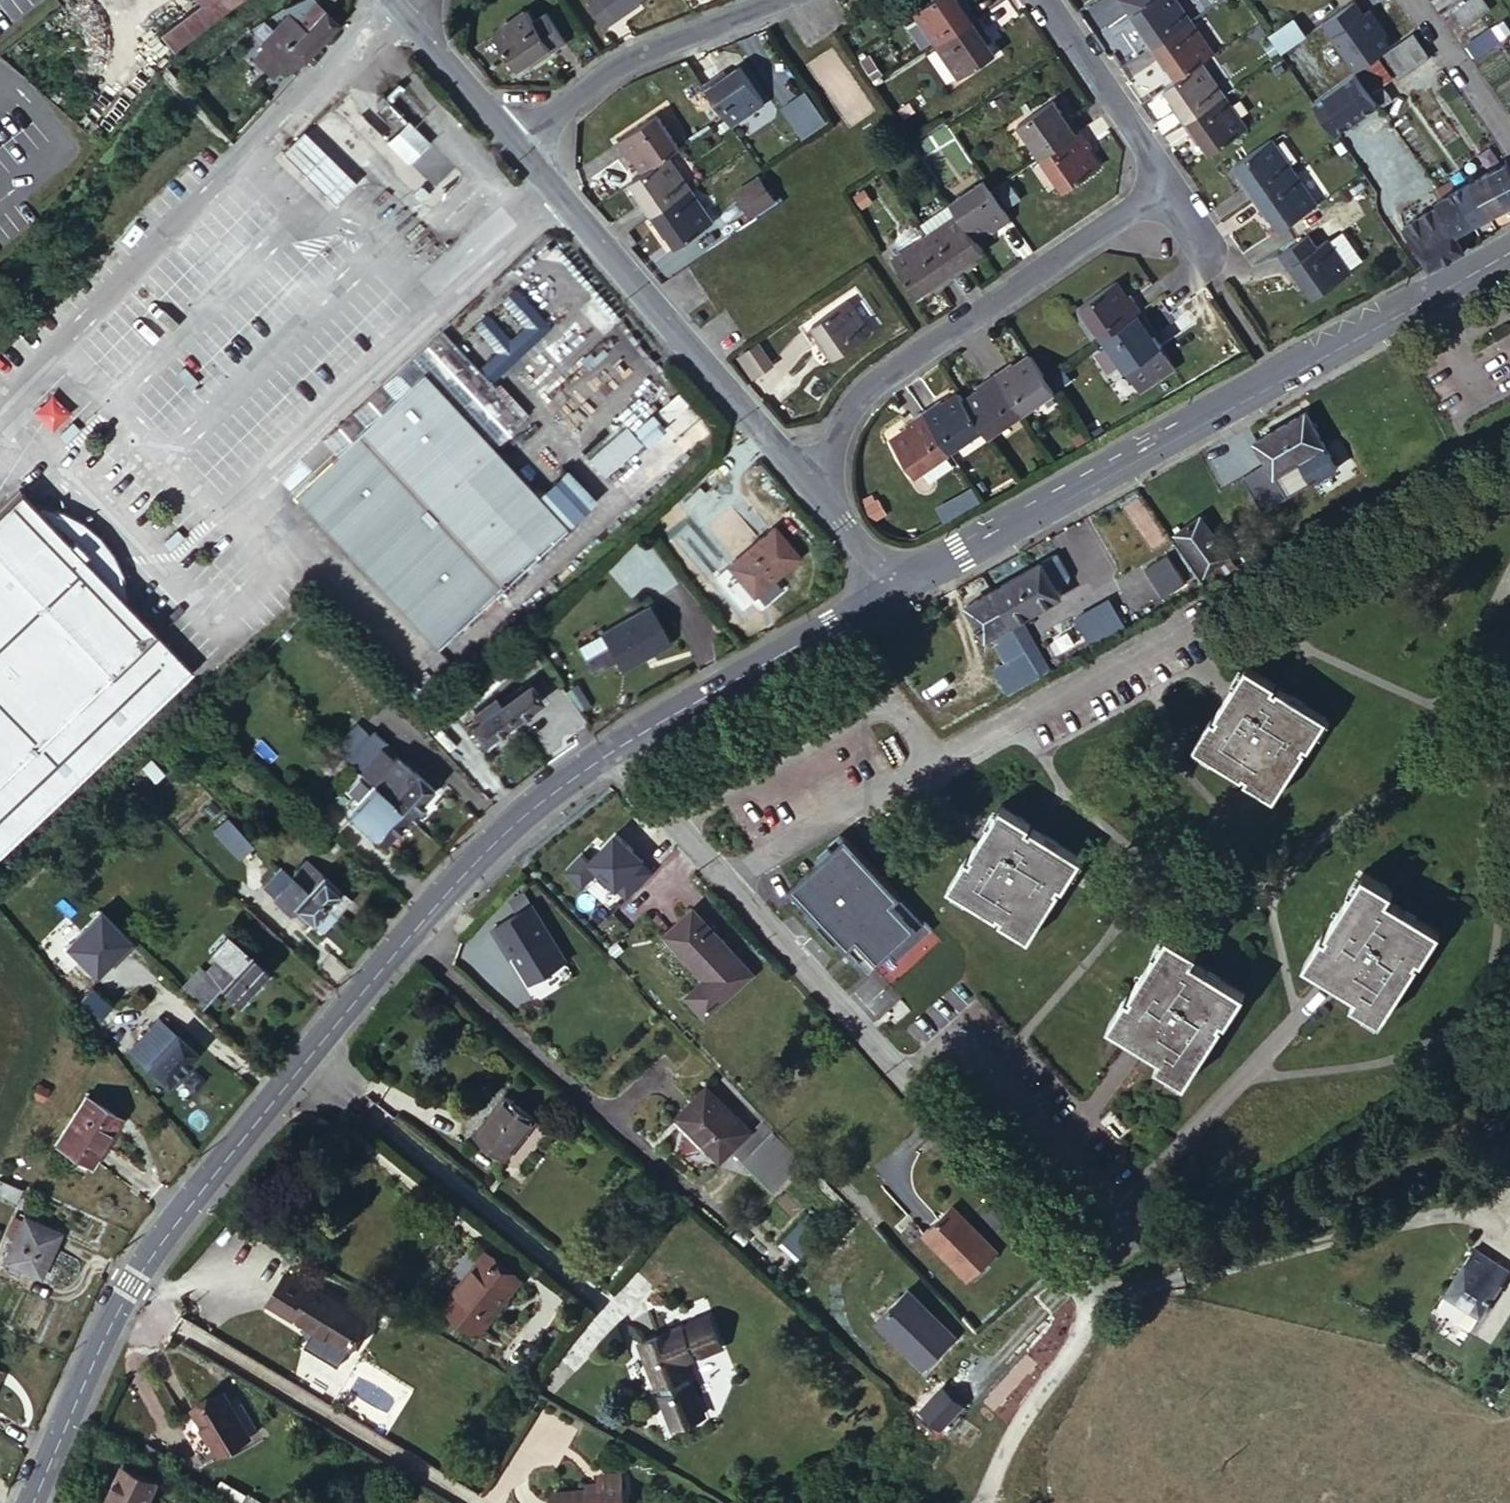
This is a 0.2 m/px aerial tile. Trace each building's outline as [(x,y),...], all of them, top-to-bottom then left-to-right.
[(157,23),(170,40),(224,0),(186,0),(157,23)] [(610,25),(638,6),(636,1),(637,0),(593,0),(610,25)] [(942,45),(982,17),(971,0),(965,5),(962,0),(937,0),(918,13),(942,45)] [(1191,18),(1178,0),(1128,0),(1133,8),(1143,23),(1140,26),(1153,43),(1191,18)] [(1495,0),(1471,0),(1460,6),(1469,22),(1498,5),(1495,0)] [(1370,39),(1391,24),(1375,2),(1355,17),(1370,39)] [(340,18),(338,17),(326,5),(314,14),(310,10),(298,21),(279,39),(296,57),(340,18)] [(569,38),(549,10),(537,17),(529,7),(495,31),(519,66),(536,55),(539,59),(569,38)] [(279,39),(298,21),(289,11),(258,38),(260,40),(279,62),(285,68),(296,57),(279,39)] [(1420,24),(1410,11),(1391,24),(1370,39),(1380,52),(1383,51),(1385,49),(1402,37),(1420,24)] [(982,17),(942,45),(964,77),(999,55),(988,39),(994,35),(982,17)] [(1213,51),(1191,18),(1153,43),(1164,60),(1168,57),(1179,74),(1200,60),(1213,51)] [(1296,18),(1275,33),(1285,49),(1307,33),(1296,18)] [(1479,52),(1502,36),(1494,24),(1470,40),(1479,52)] [(279,62),(260,40),(246,54),(265,74),(279,62)] [(1383,51),(1380,52),(1359,67),(1374,89),(1398,73),(1383,51)] [(882,71),(870,53),(862,58),(874,77),(882,71)] [(1187,118),(1223,93),(1200,60),(1179,74),(1169,81),(1178,96),(1175,99),(1187,118)] [(731,70),(715,81),(735,113),(741,121),(775,98),(752,63),(735,74),(731,70)] [(1317,96),(1339,128),(1381,99),(1374,89),(1359,67),(1317,96)] [(797,137),(825,122),(806,88),(778,104),(797,137)] [(1246,127),(1223,93),(1187,118),(1198,134),(1203,131),(1214,148),(1246,127)] [(1041,155),(1080,127),(1069,110),(1064,113),(1054,99),(1020,124),(1041,155)] [(668,113),(628,140),(639,155),(644,153),(655,169),(680,151),(690,144),(668,113)] [(385,136),(407,159),(429,137),(407,114),(385,136)] [(1093,146),(1080,127),(1041,155),(1064,188),(1099,163),(1090,149),(1093,146)] [(355,184),(303,132),(283,152),(334,204),(355,184)] [(1257,194),(1297,168),(1273,132),(1238,156),(1249,173),(1245,176),(1257,194)] [(655,169),(641,179),(651,193),(647,197),(660,215),(703,185),(680,151),(655,169)] [(1493,169),(1509,194),(1509,161),(1493,169)] [(1283,225),(1319,200),(1297,168),(1257,194),(1268,210),(1273,208),(1283,225)] [(1493,169),(1476,178),(1497,214),(1509,208),(1509,194),(1493,169)] [(781,197),(766,174),(743,190),(759,212),(781,197)] [(984,177),(950,200),(959,214),(974,235),(990,224),(993,226),(1009,215),(993,189),(984,177)] [(1460,186),(1481,223),(1497,214),(1476,178),(1460,186)] [(703,185),(660,215),(670,231),(674,228),(686,246),(725,218),(703,185)] [(1444,200),(1464,231),(1481,223),(1460,186),(1441,195),(1444,200)] [(959,214),(950,200),(921,221),(929,234),(959,214)] [(1436,264),(1472,244),(1464,231),(1444,200),(1429,209),(1409,223),(1436,264)] [(927,236),(954,277),(971,265),(968,260),(984,250),(974,235),(959,214),(929,234),(927,236)] [(1348,223),(1333,232),(1353,261),(1367,252),(1348,223)] [(1353,261),(1333,232),(1332,231),(1322,238),(1314,227),(1283,249),(1301,276),(1308,273),(1319,289),(1355,265),(1353,261)] [(893,259),(917,295),(934,283),(937,288),(954,277),(927,236),(893,259)] [(1101,338),(1144,309),(1133,292),(1126,295),(1116,280),(1079,305),(1101,338)] [(492,379),(550,322),(514,285),(501,298),(523,321),(503,341),(504,342),(480,366),(492,379)] [(823,343),(835,360),(874,333),(852,301),(817,325),(827,340),(823,343)] [(1154,326),(1144,309),(1101,338),(1123,371),(1161,346),(1150,330),(1154,326)] [(438,329),(407,358),(489,448),(522,419),(438,329)] [(1019,411),(1053,389),(1044,376),(1028,351),(1010,363),(1007,358),(991,368),(1019,411)] [(489,448),(407,358),(378,385),(391,400),(332,454),(291,493),(434,648),(564,528),(489,448)] [(986,433),(1019,411),(991,368),(974,380),(977,384),(960,395),(982,428),(986,433)] [(391,400),(378,385),(319,440),(332,454),(391,400)] [(960,395),(957,391),(942,401),(938,396),(920,409),(947,450),(982,428),(960,395)] [(604,474),(661,423),(646,407),(589,457),(604,474)] [(916,471),(947,450),(920,409),(904,420),(907,424),(891,435),(916,471)] [(1328,443),(1308,409),(1260,437),(1279,472),(1328,443)] [(152,633),(121,601),(32,508),(15,491),(0,505),(0,780),(152,633)] [(35,505),(32,508),(121,601),(125,597),(124,587),(120,573),(117,566),(114,560),(110,554),(106,547),(102,542),(92,532),(87,527),(81,522),(74,519),(68,515),(62,512),(55,509),(48,508),(41,506),(35,505)] [(1233,556),(1203,513),(1179,530),(1210,572),(1233,556)] [(797,557),(773,528),(730,564),(754,592),(797,557)] [(1043,557),(1021,571),(1041,605),(1064,592),(1059,584),(1070,577),(1071,571),(1058,549),(1043,557)] [(1021,571),(995,586),(1015,620),(1025,615),(1041,605),(1021,571)] [(1015,620),(995,586),(970,601),(990,635),(1004,627),(1015,620)] [(1110,596),(1091,607),(1106,632),(1124,621),(1110,596)] [(671,640),(649,603),(599,630),(620,667),(671,640)] [(1106,632),(1091,607),(1079,613),(1094,639),(1106,632)] [(1044,669),(1046,672),(1055,666),(1025,615),(1015,620),(1022,632),(1044,669)] [(1011,638),(1022,632),(1015,620),(1004,627),(1011,638)] [(1012,687),(1044,669),(1022,632),(1011,638),(1020,653),(999,666),(1002,669),(1012,687)] [(0,780),(0,857),(190,672),(152,633),(0,780)] [(527,642),(502,665),(513,678),(539,656),(527,642)] [(1280,674),(1269,667),(1250,656),(1220,704),(1222,706),(1220,709),(1217,708),(1197,739),(1244,769),(1247,765),(1253,769),(1251,774),(1279,792),(1308,745),(1304,742),(1307,737),(1312,740),(1316,734),(1330,710),(1278,677),(1280,674)] [(513,678),(502,665),(480,685),(491,698),(513,678)] [(983,704),(1012,687),(1002,669),(989,677),(992,682),(976,692),(983,704)] [(497,705),(512,722),(541,698),(526,680),(497,705)] [(485,743),(512,722),(497,705),(491,698),(475,711),(481,717),(471,726),(485,743)] [(335,742),(343,751),(362,733),(363,732),(354,723),(335,742)] [(362,733),(343,751),(347,755),(362,770),(381,750),(362,733)] [(381,750),(362,770),(372,779),(388,758),(381,750)] [(393,753),(388,758),(372,779),(391,797),(413,773),(393,753)] [(333,770),(348,784),(362,770),(347,755),(333,770)] [(382,842),(408,813),(391,797),(372,779),(362,770),(348,784),(346,787),(358,799),(347,811),(382,842)] [(391,797),(408,813),(432,786),(414,772),(413,773),(391,797)] [(1063,877),(1068,880),(1084,852),(1039,824),(1036,827),(1031,824),(1034,818),(1007,801),(1006,803),(976,848),(980,852),(977,855),(972,853),(954,879),(1000,909),(1003,906),(1009,910),(1007,915),(1034,932),(1064,885),(1060,882),(1063,877)] [(237,854),(252,841),(226,811),(211,823),(237,854)] [(627,900),(652,873),(645,866),(647,863),(615,833),(590,861),(582,854),(565,872),(583,889),(598,873),(627,900)] [(931,929),(846,838),(792,887),(849,948),(857,940),(876,961),(889,950),(898,959),(931,929)] [(311,866),(297,883),(306,891),(320,873),(311,866)] [(1394,883),(1367,867),(1331,924),(1335,927),(1332,933),(1325,930),(1307,960),(1360,992),(1357,998),(1384,1016),(1420,956),(1417,954),(1420,949),(1425,952),(1442,924),(1390,891),(1394,883)] [(320,873),(306,891),(324,905),(327,902),(339,888),(320,873)] [(296,884),(286,875),(273,891),(283,900),(296,884)] [(306,891),(297,883),(296,884),(283,900),(292,907),(306,891)] [(327,902),(333,907),(344,892),(339,888),(327,902)] [(324,905),(306,891),(292,907),(311,922),(324,905)] [(567,960),(533,905),(494,928),(504,945),(507,942),(532,982),(567,960)] [(67,945),(95,973),(130,938),(101,910),(67,945)] [(664,935),(708,980),(735,954),(691,910),(664,935)] [(1192,1072),(1206,1052),(1227,1020),(1223,1017),(1227,1011),(1230,1014),(1250,985),(1199,952),(1202,946),(1173,927),(1143,974),(1130,994),(1134,998),(1130,1004),(1125,1001),(1114,1017),(1168,1050),(1165,1055),(1192,1072)] [(219,960),(236,942),(229,936),(212,954),(219,960)] [(219,960),(206,974),(219,985),(248,953),(236,942),(219,960)] [(219,985),(221,987),(238,1002),(267,971),(248,953),(219,985)] [(735,954),(708,980),(684,1002),(706,1022),(755,975),(735,954)] [(200,969),(183,986),(203,1006),(221,987),(219,985),(206,974),(200,969)] [(110,1006),(91,987),(79,999),(99,1017),(110,1006)] [(161,1020),(147,1035),(146,1037),(161,1050),(177,1033),(161,1020)] [(181,1067),(182,1066),(196,1050),(177,1033),(161,1050),(181,1067)] [(146,1067),(161,1050),(146,1037),(131,1053),(146,1067)] [(181,1067),(161,1050),(146,1067),(166,1085),(181,1067)] [(50,1090),(41,1086),(33,1099),(43,1104),(50,1090)] [(120,1113),(85,1091),(54,1141),(90,1161),(120,1113)] [(729,1164),(741,1154),(757,1136),(715,1091),(685,1118),(729,1164)] [(512,1099),(481,1139),(511,1163),(542,1123),(512,1099)] [(750,1164),(773,1187),(781,1195),(809,1168),(768,1126),(761,1132),(772,1144),(750,1164)] [(757,1136),(741,1154),(750,1164),(772,1144),(761,1132),(757,1136)] [(0,1180),(0,1193),(16,1200),(21,1190),(0,1180)] [(776,1235),(793,1255),(825,1228),(807,1208),(776,1235)] [(947,1211),(920,1240),(967,1284),(994,1254),(947,1211)] [(24,1216),(23,1220),(13,1240),(4,1261),(40,1277),(60,1233),(24,1216)] [(13,1240),(23,1220),(13,1216),(5,1236),(13,1240)] [(1466,1294),(1479,1302),(1505,1260),(1469,1238),(1442,1280),(1445,1282),(1435,1299),(1456,1311),(1466,1294)] [(488,1256),(447,1304),(480,1331),(521,1283),(488,1256)] [(265,1307),(281,1317),(284,1311),(294,1318),(348,1351),(367,1321),(312,1288),(311,1290),(285,1274),(265,1307)] [(882,1323),(929,1373),(960,1343),(913,1293),(882,1323)] [(1468,1319),(1479,1302),(1466,1294),(1456,1311),(1468,1319)] [(284,1311),(281,1317),(291,1323),(294,1318),(284,1311)] [(711,1317),(641,1343),(657,1386),(672,1429),(703,1419),(688,1375),(683,1365),(723,1349),(711,1317)] [(941,1429),(964,1406),(945,1387),(922,1410),(941,1429)] [(224,1393),(193,1412),(219,1455),(250,1436),(224,1393)] [(219,1455),(193,1412),(176,1422),(202,1465),(219,1455)] [(109,1499),(119,1502),(147,1502),(157,1478),(122,1464),(109,1499)] [(584,1485),(552,1488),(553,1502),(619,1502),(616,1473),(594,1476),(594,1479),(594,1484),(584,1485)]
